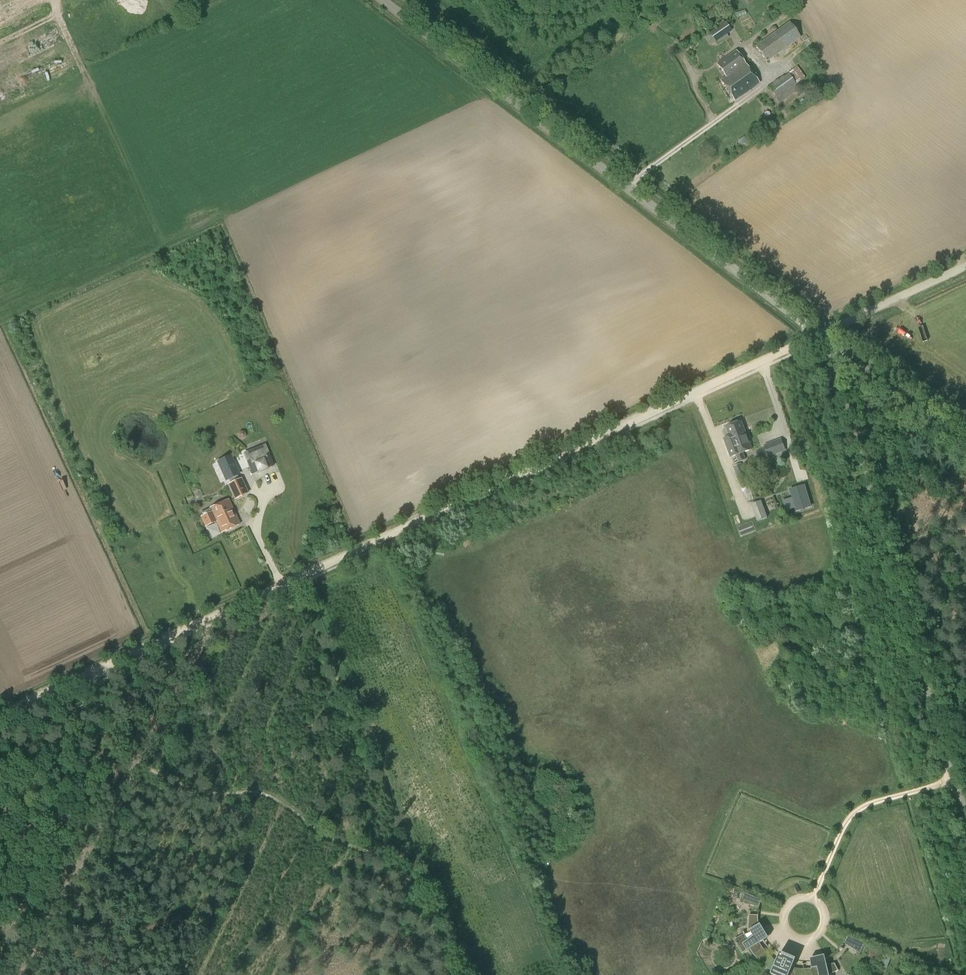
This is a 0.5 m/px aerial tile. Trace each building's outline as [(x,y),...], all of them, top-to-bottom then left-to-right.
[(709,21),(720,13),(715,7),(705,15),(709,21)] [(715,43),(732,31),(725,22),(709,33),(715,43)] [(766,62),(800,38),(789,22),(755,47),(766,62)] [(736,50),(716,64),(725,77),(720,81),(734,102),(760,84),(736,50)] [(796,85),(787,73),(787,74),(783,77),(783,76),(767,88),(776,100),(796,85)] [(770,408),(747,417),(750,425),(773,416),(770,408)] [(745,431),(741,421),(727,427),(731,437),(738,455),(736,455),(738,463),(746,460),(743,452),(752,449),(746,431),(745,431)] [(221,426),(209,430),(213,443),(225,439),(221,426)] [(894,446),(902,439),(897,433),(889,441),(894,446)] [(769,457),(786,451),(781,438),(764,445),(769,457)] [(243,453),(252,475),(274,466),(265,444),(243,453)] [(740,486),(749,482),(741,464),(733,467),(740,486)] [(235,499),(247,494),(241,479),(229,485),(235,499)] [(811,507),(805,485),(790,490),(796,512),(811,507)] [(212,508),(201,513),(207,526),(218,521),(223,532),(241,524),(230,500),(212,508)] [(757,522),(768,518),(761,501),(751,505),(757,522)] [(742,535),(754,530),(751,524),(740,529),(742,535)] [(759,907),(760,904),(761,902),(762,900),(747,893),(746,896),(745,898),(743,904),(759,907)] [(760,962),(768,954),(765,951),(763,948),(761,945),(760,943),(767,939),(759,925),(748,931),(752,937),(747,941),(745,934),(744,932),(743,932),(744,934),(734,940),(742,954),(750,949),(754,955),(759,961),(760,962)] [(857,952),(859,949),(860,947),(862,942),(847,936),(845,939),(844,941),(843,943),(857,952)] [(879,953),(872,950),(869,957),(876,961),(879,953)] [(792,968),(796,959),(781,953),(772,974),(774,974),(803,974),(803,970),(797,969),(794,969),(792,968)] [(814,974),(830,974),(833,974),(835,973),(839,970),(835,963),(827,965),(825,955),(810,959),(811,970),(813,970),(814,974)]
